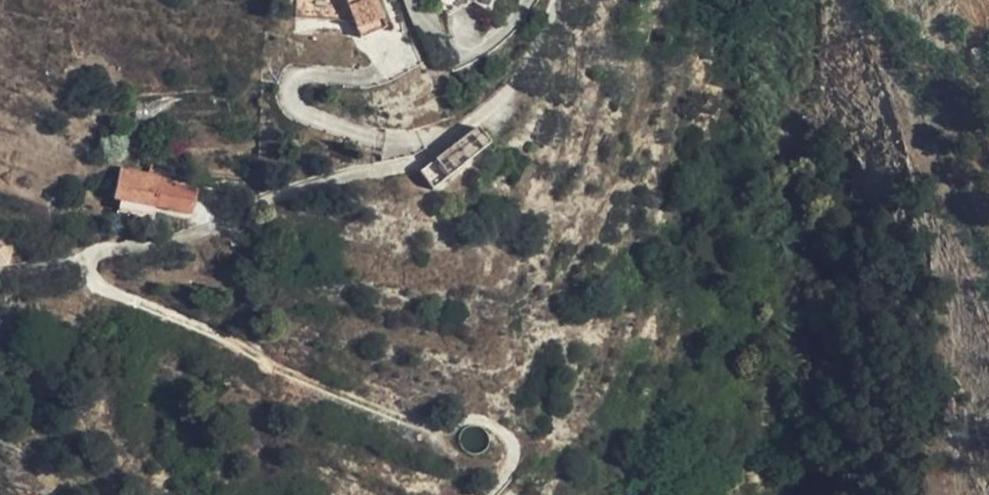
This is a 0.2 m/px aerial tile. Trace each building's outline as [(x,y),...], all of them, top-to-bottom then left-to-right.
[(374,0),(296,0),(295,14),(348,18),(354,34),(383,23),(374,0)] [(434,9),(456,0),(430,0),(434,9)] [(487,147),(473,129),(429,165),(445,182),(487,147)] [(445,182),(429,165),(415,176),(431,194),(445,182)] [(113,198),(120,171),(103,168),(98,195),(113,198)] [(165,181),(120,171),(113,198),(151,206),(162,209),(185,214),(189,195),(164,187),(165,181)] [(162,209),(151,206),(149,219),(160,221),(162,209)] [(6,275),(12,255),(0,254),(0,275),(6,275)]
